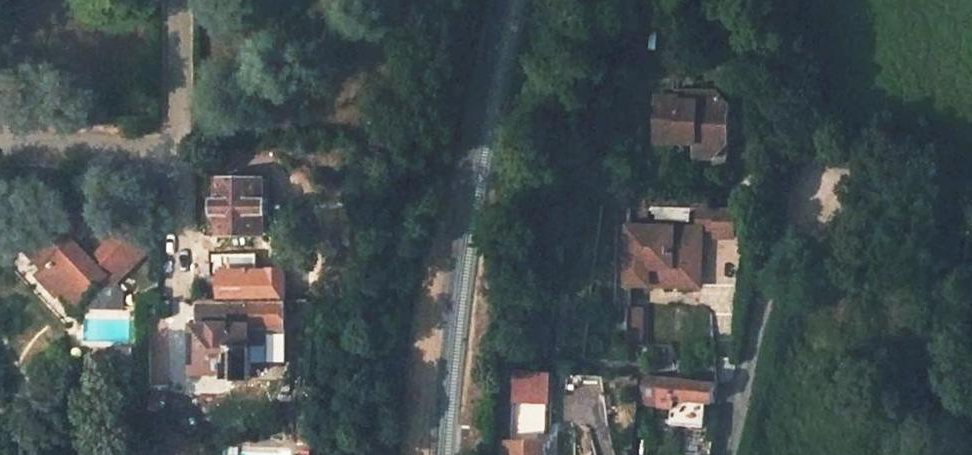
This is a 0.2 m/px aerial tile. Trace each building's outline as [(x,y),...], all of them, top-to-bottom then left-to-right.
[(691,103),(678,103),(678,97),(654,96),(653,140),(698,142),(697,173),(729,174),(731,105),(719,93),(692,92),(691,103)] [(219,236),(268,236),(268,179),(219,180),(219,201),(214,201),(214,216),(219,216),(219,236)] [(696,209),(696,227),(699,227),(699,235),(713,236),(714,211),(696,209)] [(714,211),(713,236),(736,236),(737,213),(714,211)] [(57,289),(69,304),(87,288),(104,273),(111,281),(131,263),(124,255),(111,242),(92,258),(76,241),(88,231),(72,213),(50,231),(45,226),(24,243),(44,265),(36,272),(54,292),(57,289)] [(126,218),(105,235),(111,242),(124,255),(144,238),(126,218)] [(625,226),(623,283),(646,283),(646,275),(662,275),(662,266),(698,267),(699,235),(699,227),(696,227),(625,226)] [(151,245),(144,238),(124,255),(131,263),(151,245)] [(222,273),(222,255),(212,255),(212,262),(215,262),(215,273),(222,273)] [(222,301),(287,301),(287,272),(257,273),(257,255),(222,255),(222,273),(222,301)] [(104,273),(87,288),(96,298),(122,297),(122,292),(111,281),(104,273)] [(200,300),(200,328),(195,328),(195,371),(230,372),(230,376),(250,376),(251,365),(268,365),(269,331),(286,331),(286,301),(200,300)] [(661,378),(658,406),(671,408),(670,424),(704,426),(705,402),(712,402),(713,400),(713,383),(703,382),(661,378)] [(547,443),(516,442),(516,454),(546,454),(547,443)]
